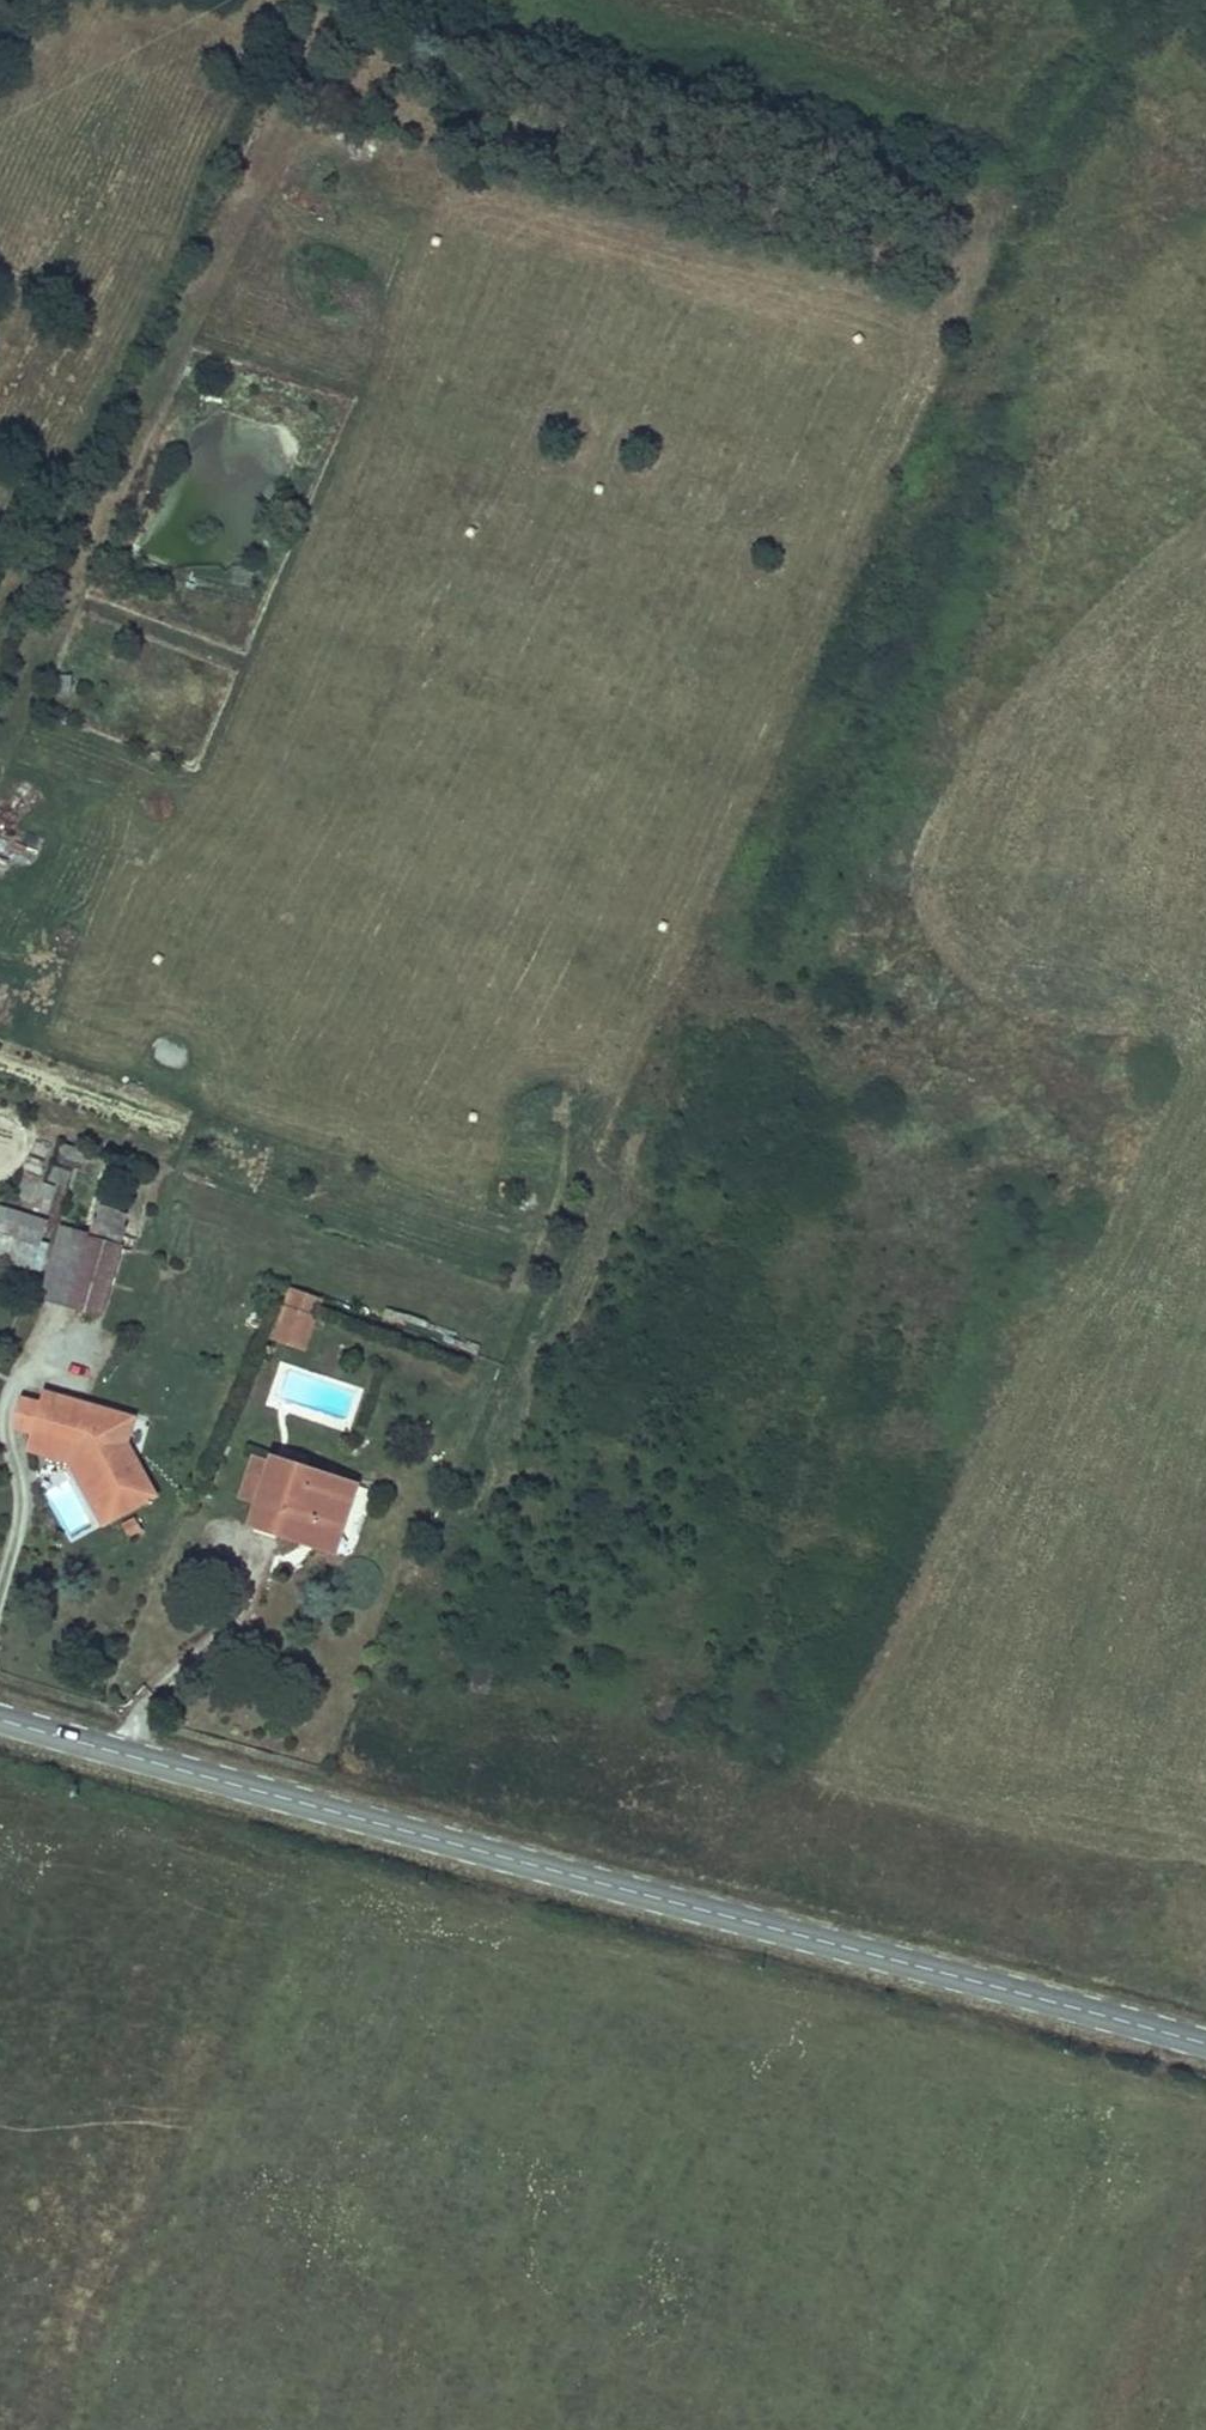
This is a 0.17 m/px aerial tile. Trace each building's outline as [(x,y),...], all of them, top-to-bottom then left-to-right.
[(68,1188),(77,1149),(58,1145),(49,1183),(68,1188)] [(35,1185),(33,1211),(52,1213),(54,1186),(35,1185)] [(33,1268),(41,1243),(48,1222),(1,1208),(0,1211),(0,1259),(32,1270),(33,1268)] [(110,1285),(121,1246),(120,1246),(125,1226),(97,1218),(92,1234),(80,1275),(110,1285)] [(80,1275),(92,1234),(62,1226),(42,1298),(102,1315),(110,1285),(80,1275)] [(49,1246),(41,1243),(33,1268),(40,1271),(49,1246)] [(306,1349),(323,1299),(294,1289),(277,1339),(306,1349)] [(134,1419),(46,1394),(43,1405),(34,1434),(32,1444),(84,1459),(81,1468),(111,1521),(156,1497),(127,1444),(134,1419)] [(34,1434),(43,1405),(24,1400),(16,1428),(34,1434)] [(81,1468),(84,1459),(32,1444),(29,1451),(69,1463),(104,1525),(111,1521),(81,1468)] [(256,1459),(243,1498),(260,1503),(273,1464),(256,1459)] [(273,1464),(260,1503),(253,1527),(282,1536),(285,1527),(302,1533),(305,1524),(341,1536),(357,1487),(274,1460),(273,1464)] [(305,1524),(302,1533),(285,1527),(282,1536),(335,1553),(341,1536),(305,1524)]
